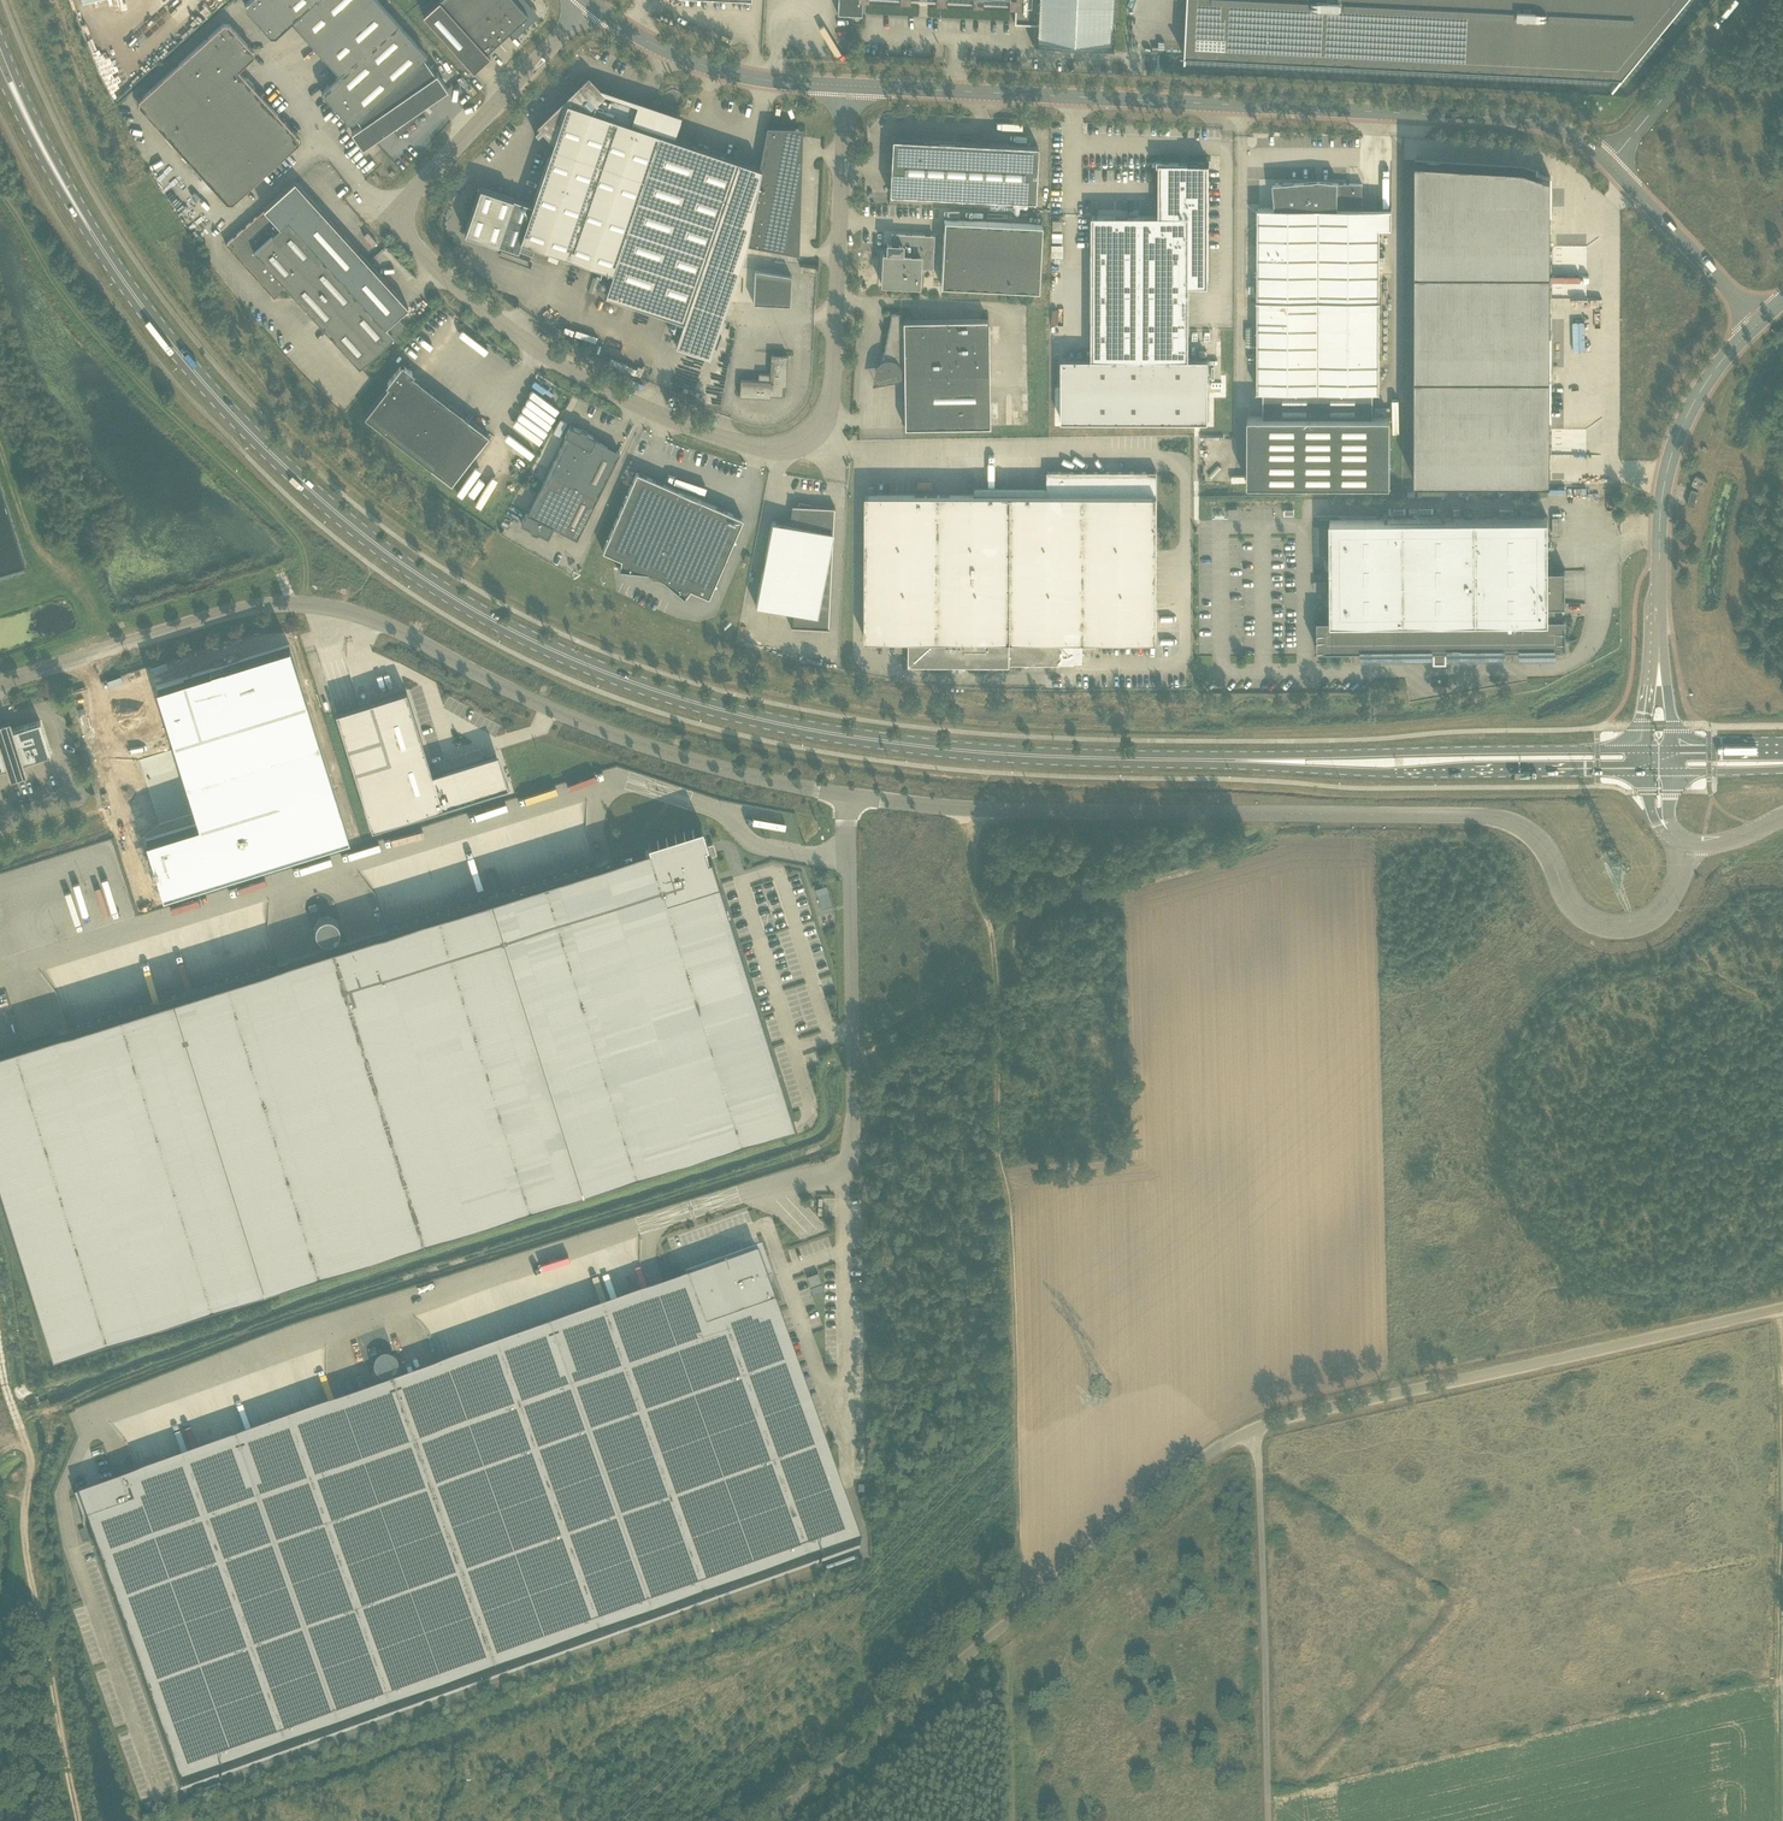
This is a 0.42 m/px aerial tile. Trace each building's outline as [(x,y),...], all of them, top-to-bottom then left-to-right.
[(246,2),(245,7),(270,35),(275,35),(292,21),(314,0),(248,0),(246,2)] [(368,0),(314,0),(292,21),(316,47),(368,0)] [(397,22),(377,0),(368,0),(316,47),(340,73),(397,22)] [(440,0),(438,0),(423,14),(474,69),(490,55),(487,51),(486,51),(440,0)] [(486,51),(487,51),(497,42),(509,31),(515,37),(539,15),(526,0),(440,0),(486,51)] [(838,13),(850,13),(850,0),(838,0),(838,13)] [(850,13),(852,14),(862,14),(862,0),(850,0),(850,13)] [(1014,24),(1038,25),(1037,43),(1112,46),(1110,46),(1112,0),(1015,0),(1014,24)] [(1230,0),(1188,0),(1185,59),(1187,59),(1187,54),(1227,56),(1230,0)] [(1227,56),(1583,73),(1583,75),(1623,77),(1631,67),(1630,66),(1679,6),(1683,0),(1230,0),(1227,56)] [(353,121),(357,117),(402,76),(424,57),(427,54),(397,22),(340,73),(323,88),(323,93),(348,121),(353,121)] [(223,23),(139,99),(139,104),(227,202),(232,202),(238,197),(298,142),(299,136),(238,69),(253,56),(253,50),(229,23),(223,23)] [(357,117),(361,124),(351,131),(362,146),(374,139),(392,126),(448,87),(437,72),(435,73),(424,57),(402,76),(357,117)] [(513,198),(480,187),(465,233),(497,243),(518,250),(532,254),(535,245),(613,271),(605,294),(683,320),(738,159),(674,138),(681,119),(605,93),(596,83),(588,75),(580,83),(578,85),(537,125),(539,127),(534,132),(538,136),(543,131),(553,142),(532,205),(513,198)] [(768,128),(765,144),(747,242),(775,247),(783,249),(784,248),(783,248),(785,240),(792,241),(797,218),(793,217),(797,195),(794,194),(798,172),(794,171),(799,149),(795,149),(798,134),(768,128)] [(892,140),(889,193),(987,197),(1035,200),(1038,145),(990,143),(895,138),(892,140)] [(1189,285),(1208,285),(1208,163),(1209,163),(1209,162),(1187,162),(1187,160),(1181,160),(1181,162),(1157,162),(1157,163),(1159,163),(1159,175),(1159,215),(1148,215),(1093,215),(1092,359),(1062,358),(1062,421),(1208,422),(1209,359),(1189,359),(1189,285)] [(1415,160),(1415,481),(1551,481),(1551,175),(1524,166),(1416,160),(1415,160)] [(296,296),(359,366),(396,333),(405,324),(397,315),(408,306),(365,259),(295,181),(225,243),(274,297),(286,286),(296,296)] [(1362,208),(1362,183),(1324,183),(1324,185),(1313,185),(1313,183),(1275,183),(1275,207),(1258,207),(1257,390),(1264,390),(1264,416),(1248,416),(1248,483),(1391,483),(1391,416),(1373,416),(1373,402),(1373,391),(1379,391),(1380,208),(1362,208)] [(1042,224),(944,219),(941,285),(1039,290),(1042,224)] [(919,285),(920,270),(920,267),(931,267),(932,255),(933,235),(891,233),(891,242),(887,242),(886,253),(883,253),(882,268),(881,283),(897,284),(900,287),(903,284),(919,285)] [(753,302),(790,304),(791,275),(790,274),(790,269),(762,264),(761,270),(755,269),(753,302)] [(882,366),(882,367),(881,367),(881,368),(881,369),(879,378),(904,374),(904,378),(904,427),(990,425),(988,319),(900,320),(900,313),(891,313),(882,360),(884,364),(884,365),(883,365),(883,366),(882,366)] [(786,385),(787,355),(771,354),(770,374),(759,373),(758,380),(740,379),(739,395),(770,397),(770,394),(782,395),(783,385),(786,385)] [(412,371),(402,363),(386,384),(388,386),(364,416),(451,482),(489,434),(412,375),(412,371)] [(598,495),(619,451),(596,440),(597,438),(570,424),(564,435),(567,436),(549,471),(598,495)] [(553,526),(577,538),(598,495),(549,471),(541,487),(529,513),(526,512),(521,523),(548,536),(553,526)] [(636,471),(602,550),(621,558),(619,567),(617,566),(617,567),(650,572),(649,574),(653,578),(690,494),(636,471)] [(1074,640),(1156,640),(1157,471),(1048,471),(1047,495),(866,494),(866,639),(909,639),(909,664),(945,664),(945,663),(950,663),(956,669),(958,667),(961,667),(963,669),(969,663),(974,663),(974,664),(1026,664),(1026,663),(1031,663),(1031,664),(1061,664),(1061,640),(1074,640)] [(1703,489),(1707,481),(1696,475),(1691,483),(1703,489)] [(685,595),(690,588),(709,596),(743,518),(690,494),(653,578),(658,579),(660,576),(686,597),(687,596),(685,595)] [(793,611),(792,626),(829,628),(828,628),(834,508),(835,508),(835,507),(811,506),(810,506),(792,505),(788,524),(772,520),(756,604),(793,611)] [(1548,569),(1548,516),(1330,518),(1330,524),(1330,554),(1331,620),(1318,620),(1318,649),(1566,649),(1566,620),(1549,620),(1549,605),(1566,605),(1566,569),(1548,569)] [(146,839),(163,893),(349,835),(289,644),(156,685),(199,822),(146,839)] [(372,828),(508,785),(508,784),(506,785),(496,755),(443,771),(444,774),(433,777),(406,689),(335,711),(372,828)] [(9,765),(11,770),(23,767),(22,762),(51,753),(40,720),(11,729),(10,724),(0,728),(0,768),(9,765)] [(53,1353),(794,1122),(720,884),(711,855),(708,856),(704,845),(708,844),(702,825),(700,826),(702,830),(650,846),(649,842),(648,842),(649,847),(279,962),(0,1049),(0,1184),(53,1353)] [(821,906),(832,903),(827,884),(816,887),(821,906)] [(180,1790),(860,1548),(766,1286),(772,1284),(771,1283),(766,1285),(757,1261),(689,1285),(687,1280),(685,1281),(687,1286),(119,1489),(119,1487),(117,1487),(118,1489),(77,1503),(84,1524),(83,1524),(83,1526),(85,1525),(180,1790)] [(813,1291),(824,1287),(818,1271),(807,1275),(813,1291)] [(404,1373),(387,1360),(374,1378),(391,1390),(404,1373)]
